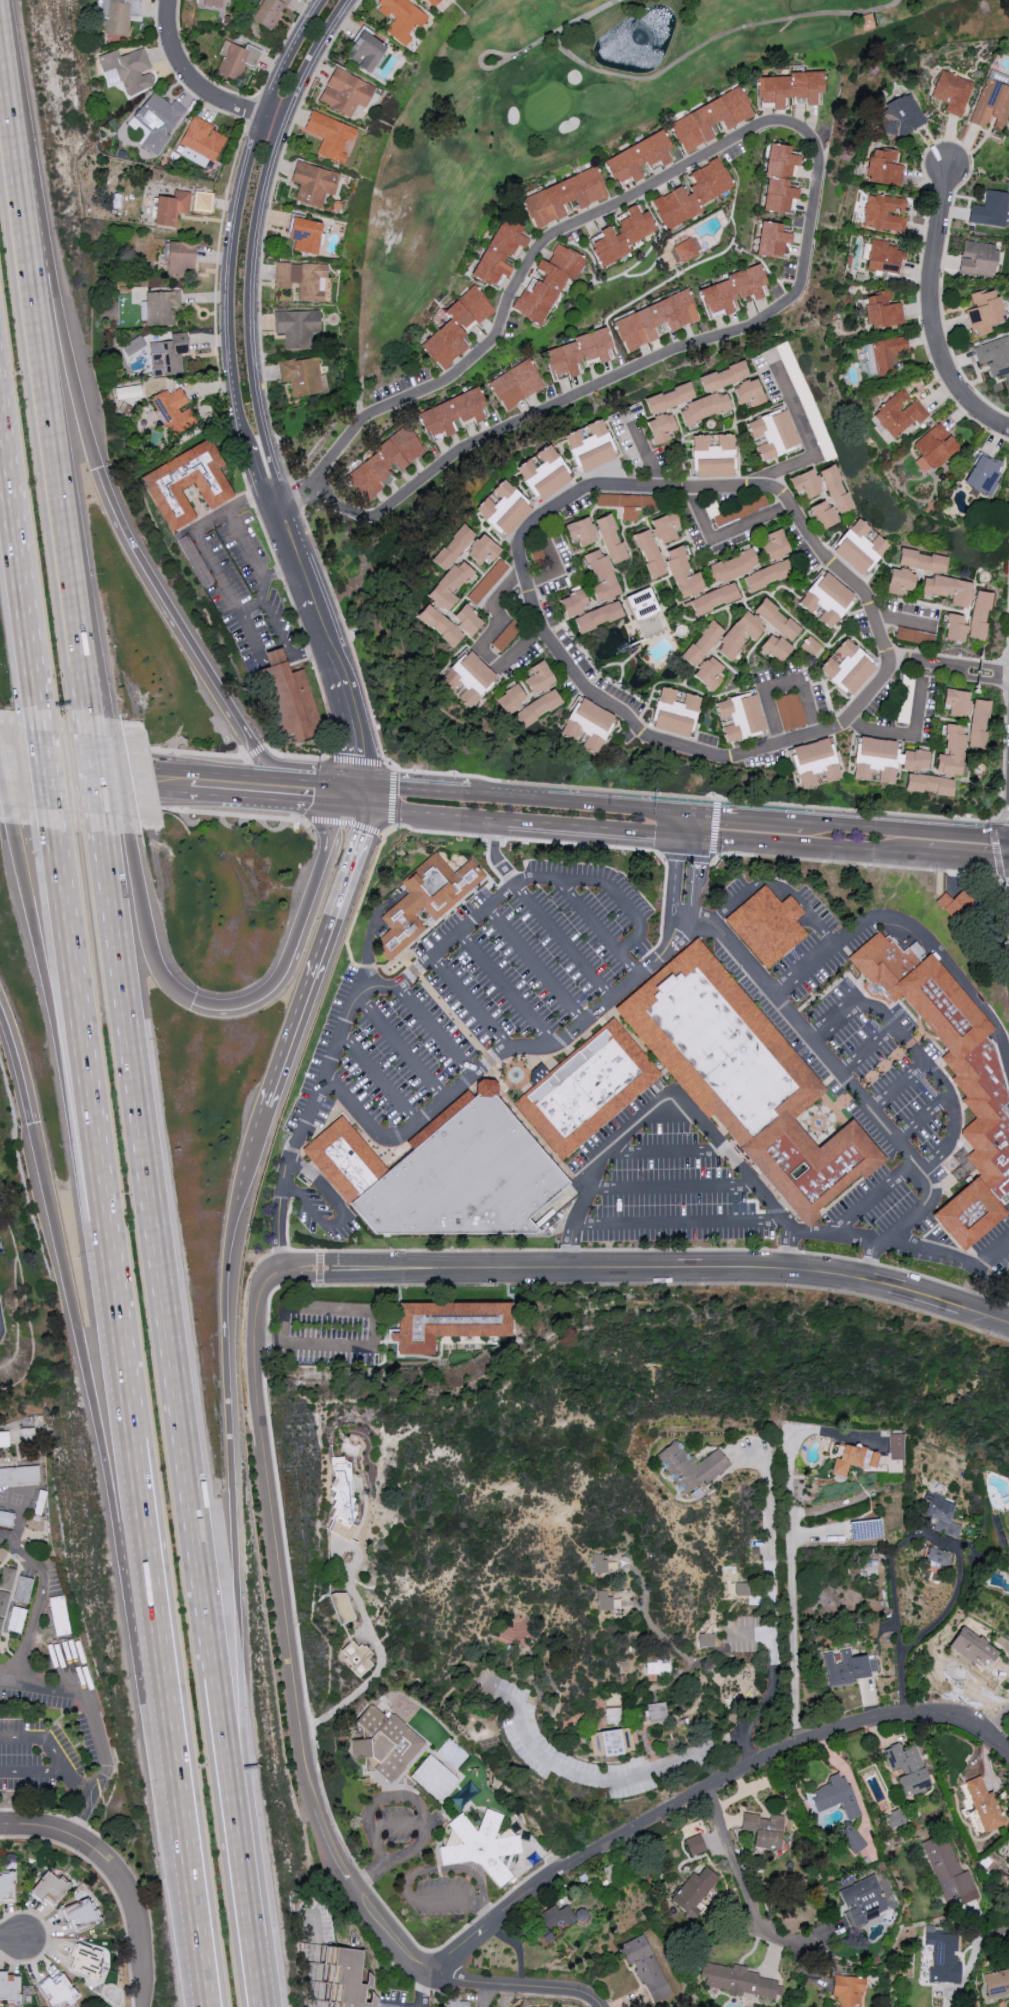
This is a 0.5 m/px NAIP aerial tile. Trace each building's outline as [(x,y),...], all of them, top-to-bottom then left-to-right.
[(128,35),(129,16),(139,16),(140,0),(108,0),(106,34),(128,35)] [(251,19),(270,31),(290,0),(263,0),(251,19)] [(404,47),(411,38),(407,34),(415,24),(420,28),(428,17),(406,0),(379,0),(375,5),(394,20),(385,32),(404,47)] [(441,0),(424,0),(433,9),(441,0)] [(370,74),(388,47),(361,30),(344,57),(370,74)] [(245,49),(224,40),(218,54),(223,56),(216,72),(237,81),(245,63),(254,67),(261,50),(246,44),(245,49)] [(98,56),(108,86),(122,82),(126,95),(153,86),(148,70),(151,69),(144,48),(120,56),(117,49),(98,56)] [(351,117),(356,104),(366,108),(375,85),(333,68),(318,103),(351,117)] [(973,83),(941,70),(930,97),(946,103),(943,111),(960,118),(973,83)] [(823,72),(787,72),(787,76),(756,77),(757,102),(772,102),(773,110),(783,109),(783,98),(805,97),(805,105),(816,105),(816,93),(823,93),(823,72)] [(989,117),(995,119),(992,129),(1002,132),(1008,111),(1008,86),(984,78),(970,123),(985,128),(989,117)] [(669,121),(683,152),(713,138),(708,126),(720,121),(724,129),(753,116),(740,88),(669,121)] [(926,122),(908,91),(882,106),(886,113),(874,120),(883,135),(892,130),(897,139),(926,122)] [(186,110),(174,100),(170,105),(153,92),(132,118),(150,132),(140,144),(155,157),(177,130),(173,126),(186,110)] [(356,129),(311,110),(303,130),(323,138),(316,154),(343,165),(347,154),(345,154),(356,129)] [(179,146),(216,161),(225,136),(211,130),(213,124),(191,116),(179,146)] [(602,159),(614,184),(629,177),(632,182),(641,178),(637,169),(657,159),(660,166),(670,162),(665,151),(671,148),(663,130),(602,159)] [(762,210),(794,215),(797,188),(789,187),(792,165),(799,166),(800,155),(789,154),(790,146),(769,143),(764,177),(767,177),(762,210)] [(866,182),(901,186),(903,165),(895,164),(897,151),(870,148),(866,182)] [(734,188),(719,158),(688,173),(694,184),(684,189),(682,185),(651,201),(666,230),(703,212),(699,205),(734,188)] [(325,193),(334,196),(339,172),(295,162),(291,182),(298,183),(295,201),(322,207),(325,193)] [(521,194),(533,228),(565,217),(561,204),(574,200),(577,208),(607,198),(597,168),(521,194)] [(157,196),(154,224),(176,227),(177,212),(188,213),(190,192),(177,190),(176,198),(157,196)] [(211,213),(213,193),(195,190),(192,211),(211,213)] [(986,190),(983,206),(971,204),(968,222),(1005,228),(1008,201),(1008,193),(986,190)] [(906,199),(867,193),(862,226),(904,232),(906,216),(904,216),(906,199)] [(600,267),(632,252),(628,244),(655,231),(641,201),(625,209),(628,216),(615,222),(620,232),(613,236),(608,226),(599,230),(602,238),(589,244),(600,267)] [(473,277),(494,287),(500,274),(508,277),(512,267),(503,263),(506,255),(511,257),(516,245),(524,249),(528,239),(519,235),(523,226),(501,216),(473,277)] [(316,255),(322,223),(292,217),(287,239),(295,240),(292,250),(316,255)] [(755,255),(781,259),(783,243),(791,244),(792,233),(781,231),(782,224),(760,221),(755,255)] [(680,263),(698,255),(690,239),(673,246),(680,263)] [(194,268),(195,243),(168,241),(167,277),(185,277),(186,268),(194,268)] [(994,277),(996,244),(961,241),(959,275),(994,277)] [(866,269),(898,274),(900,260),(904,261),(906,247),(869,242),(866,269)] [(586,258),(556,243),(547,262),(540,258),(534,269),(542,273),(532,292),(523,288),(512,310),(542,325),(566,277),(575,281),(586,258)] [(326,264),(276,262),(275,288),(296,289),(295,301),(324,302),(326,264)] [(696,287),(706,317),(722,312),(723,316),(733,312),(729,301),(750,294),(753,300),(763,297),(759,286),(766,284),(759,266),(696,287)] [(494,311),(475,286),(435,315),(443,326),(420,343),(440,370),(467,349),(460,339),(465,335),(461,330),(474,320),(477,324),(494,311)] [(970,295),(973,308),(967,310),(973,337),(992,332),(990,325),(1004,321),(995,288),(970,295)] [(143,326),(174,325),(174,308),(181,308),(180,291),(146,292),(146,301),(142,301),(143,326)] [(613,318),(625,351),(656,340),(652,327),(665,322),(668,331),(698,320),(687,291),(613,318)] [(864,296),(869,329),(904,324),(900,302),(891,304),(889,292),(864,296)] [(320,333),(320,311),(276,311),(276,333),(284,333),(284,349),(312,349),(312,333),(320,333)] [(611,347),(605,327),(571,337),(573,342),(543,351),(550,377),(566,372),(568,377),(578,374),(575,363),(596,357),(597,363),(608,360),(605,349),(611,347)] [(188,353),(187,332),(170,333),(171,341),(150,342),(151,375),(182,373),(181,353),(188,353)] [(122,345),(128,355),(146,345),(140,335),(122,345)] [(978,365),(986,362),(991,378),(1008,372),(1008,336),(972,347),(978,365)] [(876,376),(898,373),(895,352),(908,351),(906,337),(872,341),(876,376)] [(318,358),(279,361),(281,382),(290,381),(291,396),(327,393),(325,374),(320,375),(318,358)] [(544,388),(528,359),(488,381),(503,410),(544,388)] [(748,379),(743,363),(698,375),(702,391),(748,379)] [(737,404),(748,401),(750,407),(764,403),(757,379),(732,386),(737,404)] [(649,413),(694,399),(689,383),(643,397),(649,413)] [(117,399),(139,396),(138,385),(115,388),(117,399)] [(150,397),(163,428),(167,426),(171,436),(196,425),(188,406),(189,405),(182,388),(168,393),(167,390),(150,397)] [(416,411),(426,438),(442,432),(444,437),(454,434),(450,422),(459,419),(460,422),(472,417),(474,424),(484,420),(479,408),(485,406),(478,388),(416,411)] [(914,399),(912,401),(901,389),(872,415),(893,439),(914,420),(918,425),(929,415),(914,399)] [(677,408),(684,426),(731,408),(725,393),(717,396),(716,393),(677,408)] [(799,446),(785,408),(745,423),(751,439),(762,434),(766,443),(755,447),(760,461),(799,446)] [(677,435),(671,413),(646,420),(652,442),(677,435)] [(616,458),(601,419),(563,434),(578,473),(616,458)] [(912,445),(921,456),(914,462),(923,472),(930,467),(934,471),(960,448),(938,422),(912,445)] [(343,473),(364,503),(384,488),(380,483),(391,476),(385,469),(393,463),(399,470),(425,452),(407,427),(343,473)] [(696,477),(734,476),(733,434),(717,435),(717,446),(708,446),(708,435),(692,435),(693,451),(695,451),(696,477)] [(140,475),(169,532),(196,519),(181,489),(194,483),(208,509),(234,496),(219,467),(224,465),(211,439),(140,475)] [(571,481),(549,444),(534,453),(541,463),(533,467),(528,459),(515,466),(536,501),(571,481)] [(991,497),(998,482),(994,480),(1001,464),(978,453),(964,485),(991,497)] [(838,515),(853,508),(834,464),(819,471),(838,515)] [(789,478),(795,493),(803,490),(807,499),(823,492),(813,468),(789,478)] [(502,479),(474,508),(503,537),(532,509),(502,479)] [(622,521),(637,521),(637,507),(653,508),(654,495),(597,494),(597,506),(622,507),(622,521)] [(827,508),(824,501),(809,507),(818,530),(839,523),(833,506),(827,508)] [(676,539),(673,527),(678,526),(674,512),(650,520),(658,545),(676,539)] [(594,520),(612,564),(627,558),(609,514),(594,520)] [(597,541),(589,516),(564,525),(569,540),(576,537),(580,547),(597,541)] [(860,577),(889,546),(859,518),(831,549),(860,577)] [(444,571),(474,534),(461,523),(430,561),(444,571)] [(633,535),(651,579),(666,573),(648,529),(633,535)] [(765,534),(768,541),(759,544),(765,562),(789,553),(780,529),(765,534)] [(490,562),(501,550),(482,533),(464,552),(479,565),(486,558),(490,562)] [(665,551),(668,559),(666,561),(680,599),(705,590),(698,572),(692,574),(681,545),(665,551)] [(584,554),(594,585),(590,586),(596,603),(619,595),(602,548),(584,554)] [(758,567),(751,549),(705,567),(712,585),(758,567)] [(945,573),(947,556),(900,550),(898,567),(945,573)] [(425,597),(444,613),(457,599),(454,596),(474,572),(459,559),(425,597)] [(474,605),(508,567),(499,559),(466,597),(474,605)] [(742,575),(748,591),(792,575),(786,559),(742,575)] [(902,590),(913,591),(915,572),(889,569),(886,593),(901,595),(902,590)] [(830,630),(856,596),(822,571),(797,604),(809,613),(816,603),(824,609),(816,619),(830,630)] [(973,583),(932,575),(931,580),(923,578),(920,593),(951,598),(949,605),(968,609),(973,583)] [(739,599),(733,583),(688,599),(694,615),(739,599)] [(627,596),(642,638),(663,630),(656,612),(658,611),(649,587),(627,596)] [(588,609),(583,590),(559,597),(564,616),(588,609)] [(991,593),(974,591),(968,638),(985,640),(991,593)] [(800,629),(764,598),(753,610),(789,642),(800,629)] [(623,617),(618,602),(573,616),(578,631),(623,617)] [(416,616),(452,648),(463,635),(427,603),(416,616)] [(483,622),(464,604),(451,618),(470,636),(483,622)] [(754,641),(766,626),(745,610),(714,649),(728,660),(748,636),(754,641)] [(964,641),(965,625),(962,624),(963,615),(947,614),(944,640),(964,641)] [(679,655),(692,667),(725,632),(712,621),(679,655)] [(931,633),(897,627),(895,639),(928,645),(931,633)] [(791,649),(771,632),(759,647),(779,663),(791,649)] [(835,650),(843,657),(837,665),(828,657),(817,669),(849,697),(876,666),(845,638),(835,650)] [(498,679),(468,649),(439,679),(468,709),(498,679)] [(693,679),(713,690),(726,666),(705,655),(693,679)] [(555,683),(543,660),(529,667),(533,674),(524,679),(533,695),(555,683)] [(259,672),(287,663),(290,674),(304,669),(325,734),(295,743),(292,734),(280,738),(259,672)] [(527,700),(517,684),(495,698),(506,714),(527,700)] [(680,692),(678,702),(673,701),(676,690),(659,686),(650,729),(691,737),(699,696),(680,692)] [(562,703),(553,688),(512,714),(521,728),(562,703)] [(949,705),(948,716),(967,718),(970,692),(944,689),(942,704),(949,705)] [(805,725),(798,692),(774,697),(781,730),(805,725)] [(724,741),(765,732),(756,693),(715,702),(719,718),(730,715),(732,725),(721,727),(724,741)] [(559,735),(597,753),(615,715),(577,697),(559,735)] [(989,701),(973,699),(967,747),(983,749),(989,701)] [(960,776),(965,735),(961,734),(962,726),(944,724),(940,754),(936,754),(934,773),(960,776)] [(852,779),(895,783),(896,768),(926,772),(928,752),(900,749),(900,746),(895,745),(896,741),(856,737),(852,779)] [(840,778),(829,738),(789,748),(799,789),(840,778)] [(953,779),(905,773),(903,789),(951,796),(953,779)] [(380,919),(407,896),(398,885),(436,852),(455,873),(471,859),(486,876),(388,961),(373,945),(390,930),(380,919)] [(724,921),(764,887),(779,905),(790,895),(805,913),(794,923),(806,937),(766,971),(724,921)] [(942,892),(933,904),(956,921),(971,900),(959,891),(952,900),(942,892)] [(875,988),(879,984),(896,1003),(904,996),(952,1051),(943,1058),(959,1076),(954,1080),(969,1097),(965,1101),(979,1118),(963,1132),(977,1150),(969,1157),(984,1175),(937,1216),(968,1252),(1008,1216),(1008,1209),(1003,1202),(1008,1197),(1008,1116),(1003,1110),(1008,1105),(1008,1088),(997,1047),(989,1038),(997,1029),(933,954),(925,960),(921,957),(927,953),(917,941),(904,953),(890,936),(887,938),(880,931),(850,958),(875,988)] [(615,1009),(699,938),(713,954),(829,1091),(796,1119),(822,1149),(857,1119),(892,1160),(811,1229),(715,1116),(710,1121),(615,1009)] [(564,1161),(665,1076),(616,1018),(552,1072),(544,1063),(534,1072),(541,1081),(515,1103),(564,1161)] [(378,1235),(352,1205),(391,1171),(415,1151),(409,1142),(470,1090),(477,1097),(478,1097),(479,1083),(484,1079),(498,1080),(500,1084),(500,1097),(572,1183),(530,1219),(533,1221),(535,1224),(558,1205),(562,1210),(537,1234),(378,1235)] [(391,1171),(352,1205),(349,1207),(304,1149),(343,1114),(391,1171)] [(400,1302),(509,1305),(508,1337),(436,1335),(436,1354),(399,1353),(400,1302)] [(9,1447),(8,1432),(0,1432),(0,1447),(9,1447)] [(902,1433),(888,1434),(888,1458),(903,1458),(902,1433)] [(717,1448),(696,1464),(677,1439),(655,1455),(684,1495),(703,1481),(705,1484),(730,1465),(717,1448)] [(830,1475),(845,1478),(847,1464),(875,1470),(879,1452),(837,1444),(830,1475)] [(331,1535),(352,1536),(353,1525),(353,1512),(352,1512),(352,1497),(349,1497),(350,1466),(343,1466),(343,1458),(332,1458),(331,1535)] [(39,1484),(38,1466),(0,1468),(0,1486),(39,1484)] [(958,1537),(961,1525),(950,1522),(954,1504),(944,1501),(945,1497),(926,1492),(920,1514),(936,1518),(933,1531),(958,1537)] [(42,1518),(27,1515),(25,1528),(40,1530),(42,1518)] [(952,1554),(929,1547),(924,1564),(946,1572),(952,1554)] [(593,1573),(606,1573),(605,1554),(592,1554),(593,1573)] [(0,1566),(0,1567),(0,1636),(14,1569),(0,1566)] [(749,1595),(748,1583),(735,1583),(735,1596),(749,1595)] [(998,1651),(962,1626),(948,1646),(984,1671),(998,1651)] [(699,1647),(713,1647),(713,1634),(698,1634),(699,1647)] [(372,1654),(363,1643),(358,1648),(351,1641),(338,1652),(359,1676),(372,1665),(367,1659),(372,1654)] [(826,1685),(870,1679),(867,1655),(852,1657),(851,1649),(840,1651),(841,1663),(834,1664),(832,1651),(822,1653),(826,1685)] [(648,1722),(666,1721),(664,1702),(646,1704),(648,1722)] [(425,1740),(392,1715),(385,1715),(369,1704),(355,1722),(362,1728),(363,1739),(352,1740),(353,1757),(354,1758),(364,1757),(365,1771),(375,1771),(391,1784),(425,1740)] [(588,1732),(591,1757),(636,1752),(633,1727),(588,1732)] [(904,1796),(931,1787),(917,1745),(901,1750),(899,1744),(882,1749),(890,1774),(896,1773),(904,1796)] [(440,1802),(459,1779),(428,1754),(410,1777),(440,1802)] [(859,1816),(843,1771),(828,1776),(831,1785),(807,1793),(814,1813),(841,1803),(847,1821),(859,1816)] [(1004,1824),(992,1791),(986,1793),(980,1776),(963,1782),(982,1833),(1004,1824)] [(480,1865),(498,1888),(512,1878),(511,1875),(503,1864),(504,1859),(512,1854),(521,1853),(520,1836),(519,1835),(496,1838),(495,1837),(503,1814),(486,1809),(478,1833),(462,1813),(448,1823),(463,1844),(439,1847),(441,1865),(472,1862),(480,1865)] [(904,1821),(898,1809),(885,1815),(890,1827),(904,1821)] [(779,1851),(784,1816),(768,1814),(768,1817),(743,1813),(741,1829),(755,1831),(753,1847),(779,1851)] [(866,1845),(848,1820),(836,1829),(854,1855),(866,1845)] [(706,1850),(700,1833),(685,1839),(690,1855),(706,1850)] [(943,1903),(959,1897),(961,1903),(978,1897),(969,1870),(960,1873),(946,1833),(921,1842),(943,1903)] [(692,1872),(669,1901),(693,1920),(704,1907),(699,1903),(719,1877),(704,1866),(697,1876),(692,1872)] [(29,1892),(49,1868),(71,1886),(51,1910),(29,1892)] [(0,1871),(0,1904),(15,1904),(14,1871),(0,1871)] [(838,1889),(846,1911),(844,1913),(848,1926),(889,1912),(877,1876),(838,1889)] [(91,1896),(102,1921),(75,1932),(65,1907),(91,1896)] [(565,1926),(583,1917),(581,1912),(573,1915),(568,1904),(557,1910),(555,1905),(530,1918),(544,1944),(553,1939),(547,1928),(562,1920),(565,1926)] [(957,1935),(934,1933),(935,1926),(925,1925),(924,1944),(932,1945),(930,1981),(960,1983),(961,1962),(956,1962),(957,1935)] [(620,1944),(629,1965),(633,1963),(651,2005),(671,1996),(644,1934),(620,1944)] [(74,1942),(64,1967),(95,1979),(105,1955),(74,1942)] [(376,1998),(375,2006),(343,2006),(343,2004),(338,2003),(340,1985),(336,1984),(338,1966),(333,1966),(335,1947),(367,1951),(364,1969),(360,1969),(358,1984),(365,1984),(367,1972),(372,1977),(370,1988),(365,1988),(363,2002),(369,2003),(370,1991),(376,1998)] [(774,1999),(777,1980),(757,1977),(758,1973),(747,1971),(748,1967),(733,1964),(732,1967),(702,1962),(698,1986),(741,1993),(774,1999)] [(77,1994),(58,2006),(54,2006),(37,1984),(59,1968),(77,1994)] [(981,1974),(986,1997),(1008,1992),(1008,1968),(981,1974)] [(19,2004),(0,2004),(0,1969),(20,1969),(19,2004)] [(835,1976),(834,2006),(861,2006),(861,1992),(865,1993),(866,1977),(835,1976)]
